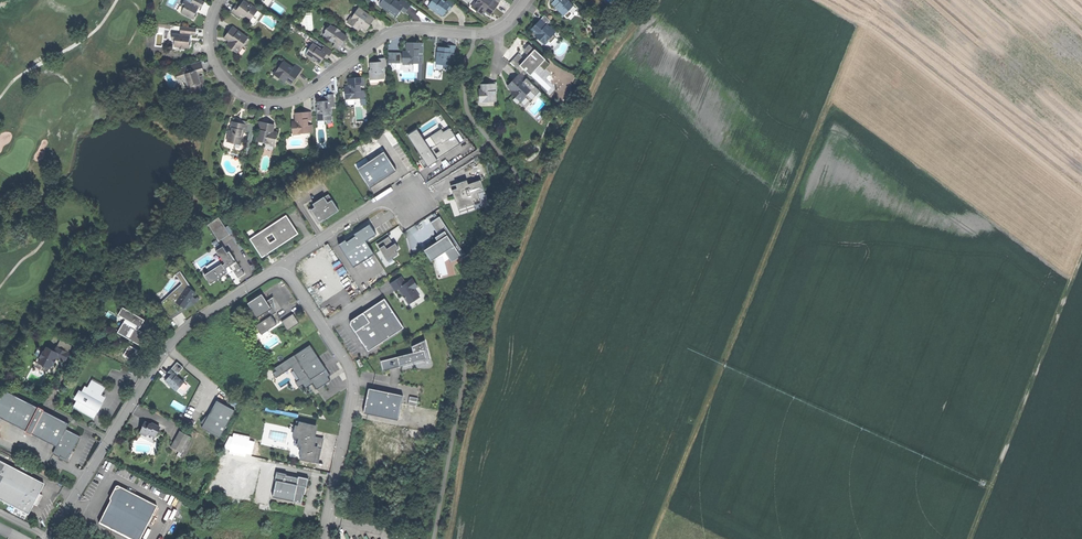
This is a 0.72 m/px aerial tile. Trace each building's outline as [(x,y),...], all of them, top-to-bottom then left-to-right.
[(186,1),(185,0),(182,6),(184,7),(181,12),(194,19),(198,13),(197,12),(199,7),(198,7),(191,3),(186,1)] [(237,4),(232,11),(240,16),(242,14),(250,20),(253,15),(254,16),(259,10),(252,5),(251,7),(249,6),(250,5),(243,0),(241,4),(239,6),(237,4)] [(380,6),(388,11),(389,10),(397,16),(400,13),(402,10),(406,13),(412,5),(405,0),(401,0),(399,3),(396,0),(384,0),(380,6)] [(429,6),(435,11),(437,9),(440,11),(439,12),(444,16),(446,12),(448,10),(450,11),(456,3),(452,0),(448,0),(446,2),(443,0),(434,0),(429,6)] [(472,7),(481,14),(484,10),(491,15),(495,10),(499,4),(494,0),(477,0),(472,7)] [(553,3),(557,7),(558,5),(561,7),(559,9),(565,15),(575,5),(570,0),(555,0),(553,3)] [(355,13),(349,22),(357,28),(360,24),(367,29),(371,24),(375,18),(365,11),(363,13),(360,10),(357,14),(355,13)] [(538,23),(532,29),(537,34),(538,33),(540,35),(538,37),(545,44),(549,40),(552,42),(557,37),(554,34),(557,32),(548,24),(551,21),(545,15),(538,23)] [(182,26),(181,34),(189,35),(189,34),(192,34),(196,35),(197,28),(182,26)] [(229,32),(225,37),(230,41),(232,42),(229,47),(238,53),(245,43),(243,42),(246,38),(242,35),(243,33),(233,26),(229,32)] [(330,26),(324,34),(328,37),(328,39),(331,42),(333,41),(336,42),(334,46),(340,51),(343,46),(346,43),(344,42),(347,37),(342,33),(341,34),(339,33),(340,32),(339,30),(336,27),(334,28),(330,26)] [(175,34),(173,34),(173,39),(176,39),(175,46),(180,46),(180,48),(185,49),(185,47),(191,47),(192,41),(190,41),(190,35),(189,35),(181,34),(175,34)] [(313,43),(305,55),(312,59),(313,57),(315,58),(315,59),(320,63),(323,60),(324,57),(327,59),(333,51),(324,45),(321,49),(313,43)] [(414,43),(408,43),(407,53),(403,53),(403,64),(419,64),(422,64),(424,64),(424,56),(420,56),(420,50),(424,50),(424,43),(414,43)] [(447,48),(439,47),(439,53),(440,53),(440,57),(437,56),(437,64),(451,65),(451,54),(456,54),(457,46),(452,46),(447,45),(447,48)] [(512,63),(522,72),(522,73),(525,70),(530,74),(540,63),(542,64),(547,69),(551,64),(531,45),(527,50),(532,54),(529,57),(527,60),(520,54),(512,63)] [(401,52),(389,52),(389,60),(401,60),(401,52)] [(381,59),(378,59),(378,62),(371,63),(371,70),(373,70),(373,72),(371,72),(371,80),(385,79),(384,68),(387,68),(386,58),(381,59)] [(201,61),(190,64),(191,67),(187,68),(186,66),(181,67),(177,76),(186,80),(189,90),(188,90),(189,94),(191,94),(191,96),(205,91),(203,87),(206,82),(203,75),(200,76),(199,74),(199,73),(204,71),(201,61)] [(280,67),(275,74),(283,80),(285,78),(293,83),(298,77),(303,69),(296,64),(294,67),(285,62),(281,67),(280,67)] [(532,76),(542,64),(540,63),(530,74),(532,76)] [(515,79),(509,86),(516,93),(514,95),(521,102),(533,90),(531,88),(524,82),(528,78),(522,73),(522,72),(515,79)] [(355,78),(349,78),(349,89),(346,89),(346,99),(354,99),(357,99),(357,97),(362,96),(362,98),(366,98),(366,90),(362,91),(361,85),(365,84),(365,78),(355,78)] [(534,84),(528,78),(524,82),(531,88),(534,84)] [(493,82),(489,82),(489,84),(483,84),(483,90),(480,90),(480,102),(497,102),(497,91),(498,91),(498,82),(493,82)] [(322,101),(319,101),(319,111),(318,111),(318,120),(332,120),(331,107),(335,106),(334,97),(325,97),(326,101),(322,101)] [(540,112),(545,116),(551,109),(547,105),(540,112)] [(303,112),(296,112),(297,123),(293,123),(293,133),(314,132),(314,124),(309,125),(309,119),(313,119),(312,112),(303,112)] [(244,121),(240,120),(239,122),(234,121),(232,129),(233,129),(233,131),(231,131),(229,141),(237,143),(238,142),(242,143),(245,131),(247,132),(249,122),(244,121)] [(256,124),(249,122),(247,132),(251,132),(247,148),(251,149),(256,124)] [(268,123),(261,122),(259,134),(261,135),(260,141),(265,142),(265,143),(276,145),(278,134),(273,134),(275,124),(268,123)] [(416,127),(406,134),(427,165),(460,143),(450,127),(443,131),(441,128),(424,139),(416,127)] [(382,153),(357,169),(369,189),(395,170),(382,153)] [(486,187),(482,177),(468,183),(467,179),(452,185),(460,207),(482,199),(478,191),(486,187)] [(328,192),(308,205),(319,221),(329,215),(338,208),(328,192)] [(286,214),(249,237),(262,256),(299,233),(286,214)] [(424,250),(431,261),(446,251),(452,261),(461,255),(457,250),(461,246),(440,214),(431,221),(439,233),(435,236),(438,241),(424,250)] [(208,223),(216,235),(227,227),(219,216),(208,223)] [(344,239),(338,243),(352,266),(373,253),(364,240),(375,233),(368,223),(353,233),(354,235),(345,241),(344,239)] [(230,232),(227,227),(216,235),(219,240),(230,232)] [(398,247),(394,242),(393,243),(389,236),(377,243),(391,263),(395,261),(392,256),(397,253),(394,250),(398,247)] [(204,273),(210,283),(221,276),(228,271),(225,268),(230,265),(236,273),(242,269),(234,257),(232,258),(223,245),(216,249),(224,260),(204,273)] [(187,285),(189,287),(191,285),(180,270),(176,273),(182,282),(161,301),(171,316),(184,307),(174,300),(178,295),(180,296),(187,285)] [(390,283),(395,290),(399,288),(409,303),(420,296),(414,287),(418,285),(413,277),(406,282),(401,275),(390,283)] [(184,307),(185,307),(190,300),(196,291),(189,287),(187,285),(180,296),(178,295),(174,300),(184,307)] [(254,298),(247,302),(260,322),(256,324),(262,333),(277,324),(271,315),(277,312),(273,296),(267,300),(262,293),(254,298)] [(358,336),(368,350),(404,326),(385,298),(350,320),(350,323),(358,336)] [(117,330),(140,342),(143,335),(145,330),(138,327),(144,316),(122,305),(118,312),(125,316),(117,330)] [(282,320),(288,329),(299,322),(293,313),(282,320)] [(310,344),(274,367),(276,370),(272,373),(275,377),(292,367),(299,379),(295,382),(299,387),(303,384),(306,388),(313,383),(317,389),(330,380),(328,377),(330,376),(320,359),(310,344)] [(65,360),(69,352),(55,345),(53,350),(45,346),(42,351),(38,348),(35,353),(40,356),(37,361),(43,365),(42,367),(43,370),(45,371),(47,370),(48,367),(50,368),(51,365),(53,366),(57,357),(65,360)] [(380,360),(383,370),(425,359),(422,350),(380,360)] [(176,360),(167,372),(169,373),(166,378),(172,382),(171,384),(177,388),(184,379),(176,373),(183,365),(176,360)] [(92,377),(88,385),(101,392),(105,384),(92,377)] [(74,404),(94,414),(98,408),(95,406),(97,403),(99,400),(102,401),(105,394),(101,392),(88,385),(86,384),(82,390),(79,388),(75,397),(78,398),(74,404)] [(364,413),(398,419),(403,394),(372,388),(371,397),(367,396),(366,401),(364,413)] [(0,397),(0,416),(13,422),(32,431),(44,408),(4,389),(0,397)] [(409,404),(417,405),(418,396),(409,396),(409,404)] [(202,424),(220,434),(234,407),(216,398),(212,406),(208,412),(207,411),(201,419),(204,421),(202,424)] [(70,420),(44,408),(32,431),(57,443),(53,451),(67,458),(70,451),(72,452),(75,444),(81,433),(67,427),(70,420)] [(192,425),(194,420),(183,415),(181,421),(192,425)] [(142,425),(140,431),(143,432),(145,434),(148,434),(149,432),(156,435),(160,424),(151,421),(149,422),(145,420),(142,425)] [(299,458),(318,462),(323,437),(314,436),(317,425),(298,421),(297,425),(294,424),(292,436),(298,437),(296,445),(300,446),(299,454),(300,454),(299,458)] [(181,445),(183,446),(190,432),(180,428),(174,441),(181,445)] [(253,453),(255,440),(235,436),(234,443),(233,449),(253,453)] [(29,513),(34,502),(38,503),(41,498),(43,494),(39,492),(44,481),(18,469),(16,473),(6,468),(8,464),(0,460),(0,498),(29,513)] [(18,469),(8,464),(6,468),(16,473),(18,469)] [(277,471),(272,496),(301,502),(303,493),(304,493),(305,490),(308,478),(298,476),(298,477),(285,474),(285,473),(277,471)] [(133,538),(140,538),(157,505),(117,484),(110,499),(111,500),(100,522),(133,538)]
